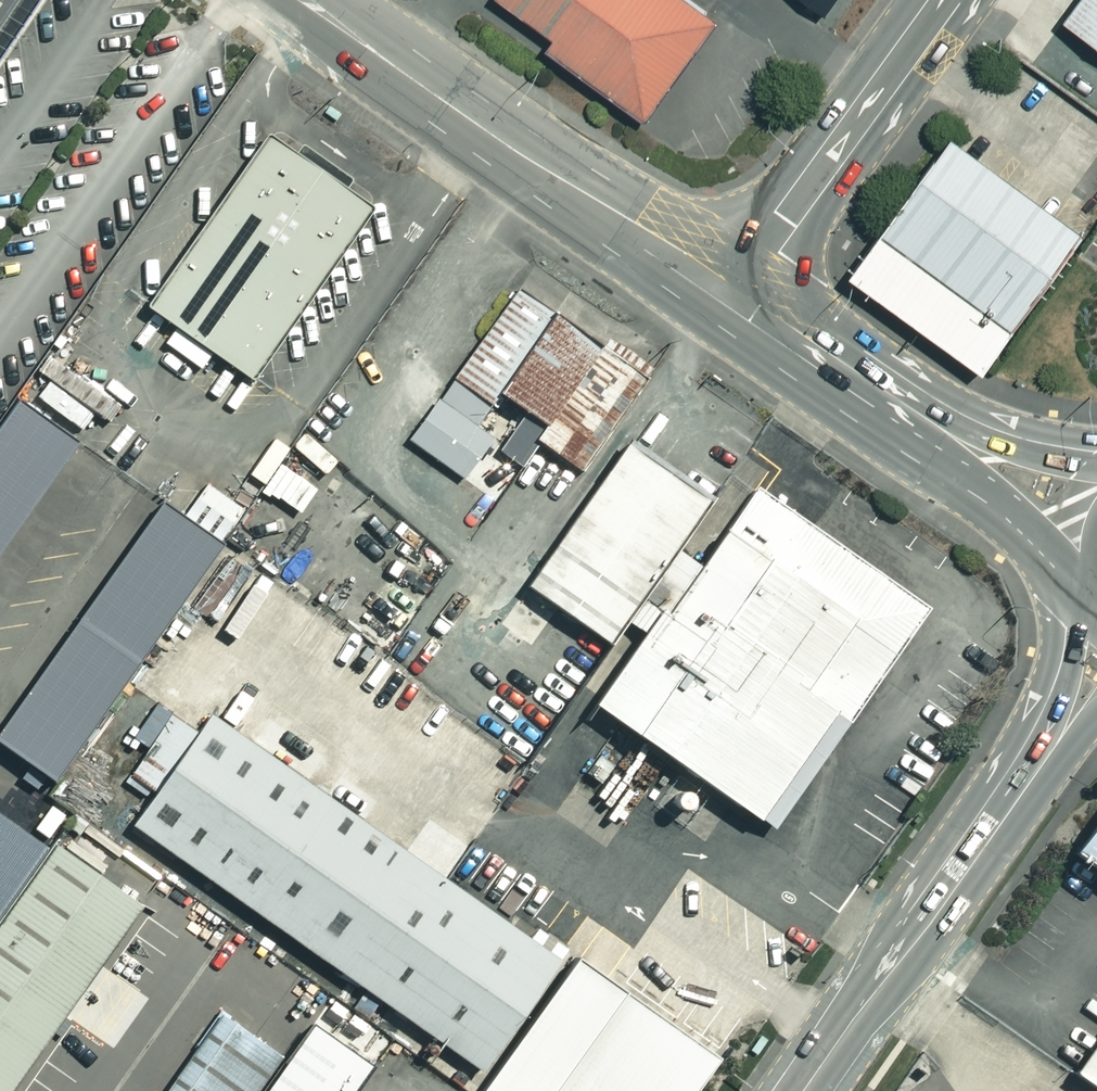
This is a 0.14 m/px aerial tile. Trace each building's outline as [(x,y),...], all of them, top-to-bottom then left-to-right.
[(36,0),(0,0),(0,52),(36,0)] [(691,0),(503,0),(554,37),(547,48),(645,119),(717,19),(691,0)] [(1082,45),(1096,56),(1096,25),(1082,45)] [(293,154),(266,134),(144,307),(251,381),(372,209),(344,189),(351,179),(301,143),(293,154)] [(951,136),(851,278),(983,370),(1083,228),(951,136)] [(601,347),(517,289),(438,401),(436,399),(407,440),(463,479),(492,438),(475,426),(498,394),(525,413),(500,450),(523,466),(539,443),(581,472),(653,370),(607,338),(601,347)] [(17,399),(0,422),(0,548),(76,440),(17,399)] [(711,500),(627,441),(525,586),(608,645),(642,598),(675,550),(711,500)] [(929,609),(757,487),(698,567),(675,550),(642,598),(660,612),(592,703),(757,822),(833,712),(849,723),(929,609)] [(161,500),(0,725),(0,746),(50,782),(222,543),(161,500)] [(558,961),(210,716),(130,827),(480,1073),(558,961)] [(47,850),(0,816),(0,915),(47,850)] [(1074,852),(1096,868),(1096,820),(1074,852)] [(51,845),(47,850),(0,915),(0,1090),(9,1090),(140,908),(51,845)] [(573,959),(480,1090),(695,1090),(717,1059),(573,959)] [(1073,1074),(1096,1090),(1096,1041),(1073,1074)]
